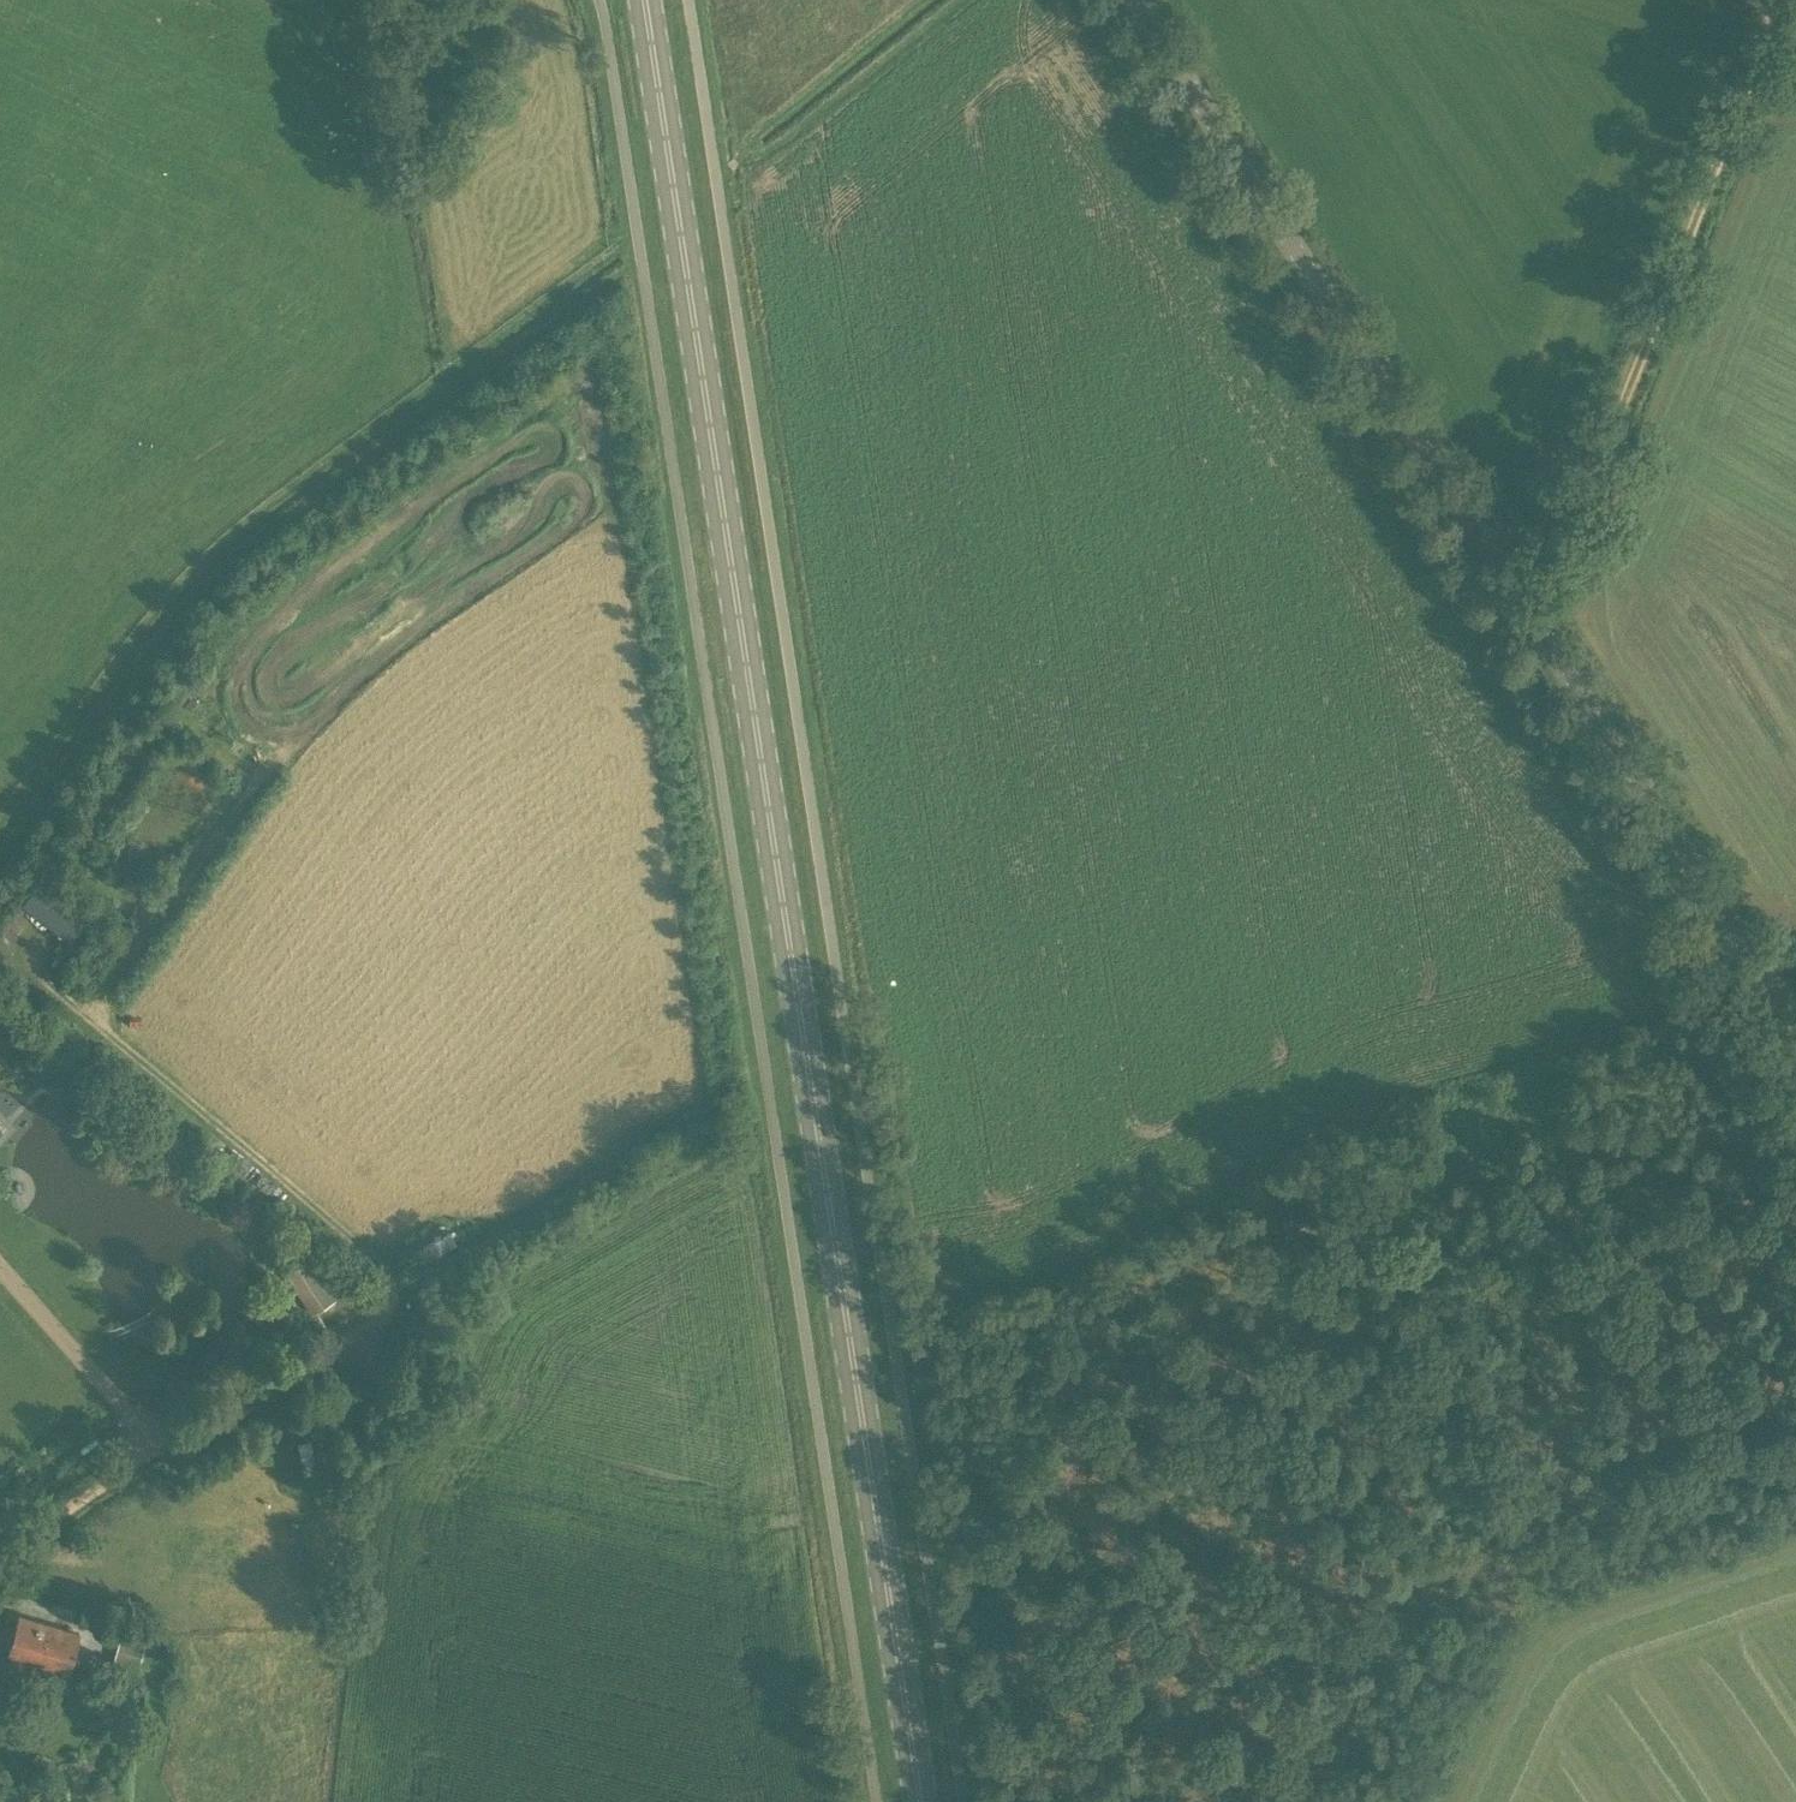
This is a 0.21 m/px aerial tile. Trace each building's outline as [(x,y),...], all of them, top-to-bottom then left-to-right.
[(74,933),(85,920),(44,884),(33,896),(74,933)] [(311,1313),(335,1298),(310,1257),(286,1271),(311,1313)] [(302,1440),(306,1473),(320,1471),(315,1438),(302,1440)] [(61,1677),(63,1673),(66,1674),(80,1633),(21,1614),(8,1655),(41,1666),(41,1672),(45,1676),(55,1679),(61,1677)]
